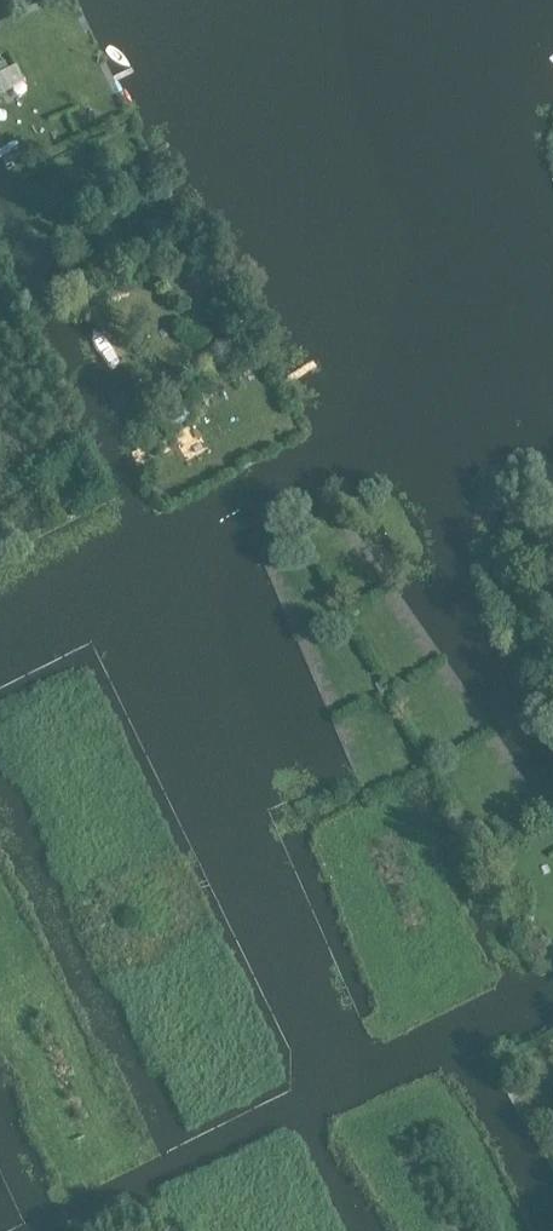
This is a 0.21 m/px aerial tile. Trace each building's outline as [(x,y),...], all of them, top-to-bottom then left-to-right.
[(25,85),(16,66),(9,70),(5,61),(0,64),(0,97),(25,85)] [(57,131),(50,135),(55,144),(62,141),(57,131)] [(170,431),(192,419),(187,410),(165,422),(170,431)] [(160,452),(167,446),(163,442),(157,447),(160,452)]
